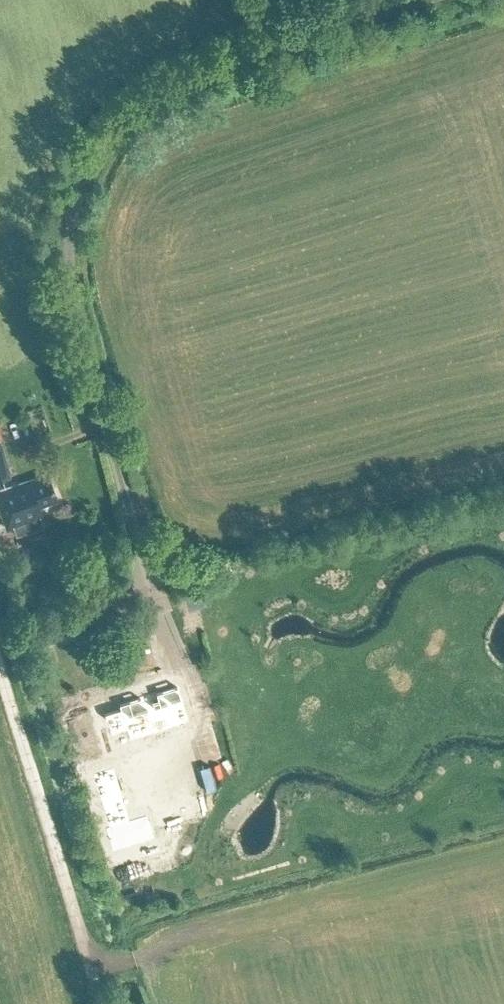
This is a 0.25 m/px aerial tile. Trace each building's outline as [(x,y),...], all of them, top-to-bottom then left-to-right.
[(9,476),(8,472),(1,442),(0,443),(0,478),(9,476)] [(0,489),(0,512),(6,528),(40,516),(36,505),(56,498),(48,480),(30,486),(28,479),(18,482),(14,470),(8,472),(9,476),(0,478),(0,484),(1,488),(0,489)] [(78,688),(84,708),(111,699),(105,679),(78,688)] [(117,708),(101,713),(109,736),(125,731),(128,740),(187,721),(175,684),(116,704),(117,708)] [(112,768),(91,774),(111,827),(107,828),(115,851),(156,835),(148,813),(131,819),(112,768)]
